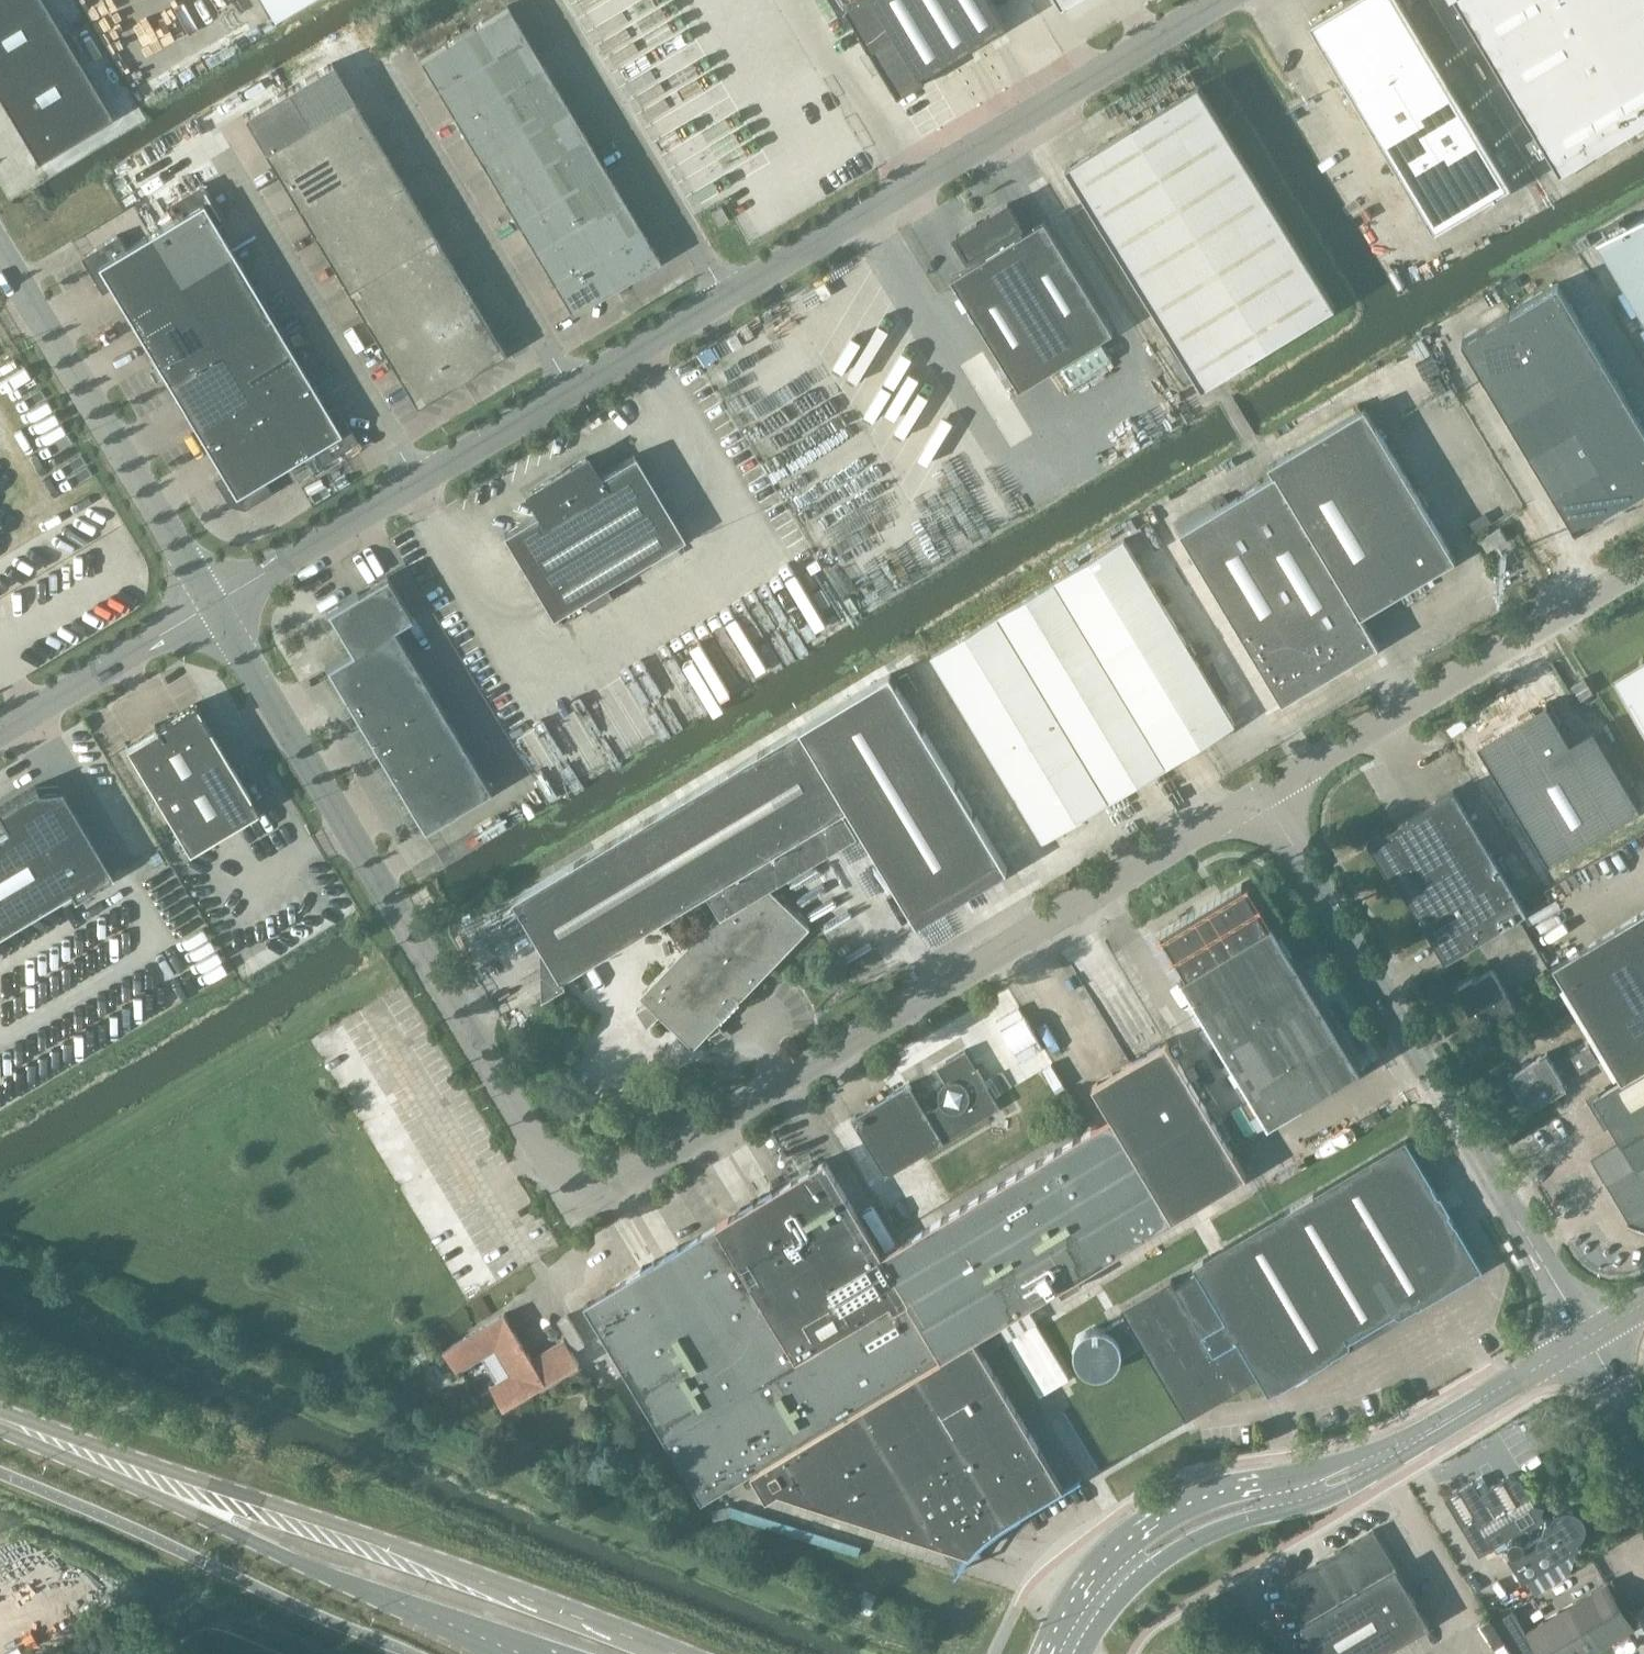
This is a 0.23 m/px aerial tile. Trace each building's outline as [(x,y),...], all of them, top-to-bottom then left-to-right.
[(113,115),(68,40),(44,0),(0,0),(0,98),(36,158),(37,160),(113,115)] [(273,15),(297,0),(264,0),(273,15)] [(899,94),(926,78),(924,73),(1006,24),(992,0),(857,0),(847,6),(899,94)] [(1435,230),(1510,184),(1400,0),(1348,0),(1310,23),(1435,230)] [(1560,171),(1643,120),(1643,0),(1457,0),(1560,171)] [(418,58),(571,313),(659,260),(507,5),(418,58)] [(287,89),(243,116),(264,151),(263,151),(341,278),(346,288),(416,405),(505,352),(434,235),(429,225),(352,98),(331,63),(287,89)] [(932,91),(949,86),(944,71),(927,76),(932,91)] [(1067,167),(1203,386),(1335,305),(1198,85),(1067,167)] [(110,286),(162,378),(180,410),(182,409),(222,473),(213,478),(229,504),(244,507),(271,491),(263,478),(311,449),(320,463),(357,440),(336,405),(327,410),(288,348),(291,347),(272,315),(216,223),(224,218),(202,183),(166,205),(174,218),(125,248),(117,234),(81,257),(102,291),(110,286)] [(1008,203),(954,235),(968,257),(970,256),(973,262),(951,275),(1015,382),(1109,325),(1045,218),(1023,231),(1020,226),(1021,225),(1008,203)] [(711,212),(718,224),(728,218),(721,206),(711,212)] [(1643,320),(1643,214),(1597,242),(1634,303),(1643,320)] [(1463,339),(1576,529),(1643,488),(1643,425),(1558,282),(1463,339)] [(1274,475),(1180,531),(1283,702),(1379,644),(1362,615),(1456,559),(1365,407),(1269,465),(1274,475)] [(527,492),(539,512),(502,534),(552,617),(621,575),(625,581),(644,569),(640,564),(684,537),(634,455),(597,477),(585,457),(527,492)] [(1501,527),(1481,539),(1488,550),(1507,538),(1501,527)] [(1124,538),(1056,579),(932,654),(1044,839),(1236,723),(1124,538)] [(351,651),(325,667),(423,830),(490,789),(393,628),(412,616),(386,575),(326,610),(351,651)] [(1613,675),(1643,727),(1643,657),(1613,675)] [(800,727),(514,899),(544,949),(562,980),(709,891),(721,911),(640,995),(648,1002),(637,1009),(648,1027),(660,1015),(695,1047),(709,1035),(723,1028),(719,1022),(811,927),(769,886),(821,855),(808,832),(842,812),(844,811),(849,808),(909,908),(999,854),(894,678),(890,673),(800,727)] [(1248,684),(1259,708),(1275,700),(1264,676),(1248,684)] [(1581,699),(1593,692),(1585,678),(1572,685),(1581,699)] [(125,746),(188,852),(258,810),(195,704),(125,746)] [(1488,744),(1502,767),(1495,770),(1551,867),(1643,814),(1643,813),(1597,732),(1578,744),(1556,705),(1488,744)] [(70,892),(73,898),(113,875),(60,787),(60,788),(59,788),(39,790),(36,785),(35,785),(0,806),(0,818),(6,828),(0,831),(0,934),(70,892)] [(1446,960),(1527,912),(1454,789),(1368,841),(1398,892),(1403,889),(1446,960)] [(1047,877),(1073,868),(1065,847),(1040,856),(1047,877)] [(1186,974),(1181,978),(1269,1124),(1362,1068),(1274,921),(1268,925),(1243,882),(1161,932),(1186,974)] [(1599,1158),(1613,1181),(1607,1185),(1630,1223),(1641,1228),(1643,1226),(1643,911),(1552,966),(1564,985),(1560,987),(1614,1077),(1618,1075),(1621,1081),(1593,1097),(1622,1144),(1599,1158)] [(1494,1021),(1517,1008),(1493,967),(1479,975),(1478,973),(1455,986),(1470,1011),(1475,1009),(1477,1013),(1481,1017),(1487,1018),(1492,1017),(1494,1021)] [(623,1035),(603,1034),(603,1056),(622,1057),(623,1035)] [(585,1304),(674,1453),(703,1501),(752,1471),(767,1497),(780,1490),(843,1511),(852,1486),(991,1531),(1065,1486),(975,1337),(1174,1218),(1230,1185),(1247,1175),(1166,1040),(1093,1084),(1112,1116),(883,1254),(826,1159),(717,1224),(717,1225),(585,1304)] [(1590,1045),(1555,1065),(1547,1051),(1508,1074),(1529,1109),(1568,1086),(1565,1081),(1599,1061),(1590,1045)] [(940,1100),(941,1103),(927,1111),(910,1082),(852,1117),(887,1175),(1001,1106),(966,1049),(937,1066),(946,1081),(944,1083),(942,1085),(941,1087),(940,1090),(939,1092),(939,1095),(939,1098),(940,1100)] [(361,1087),(384,1087),(384,1068),(361,1067),(361,1069),(356,1069),(356,1079),(361,1079),(361,1087)] [(1119,1251),(1145,1294),(1122,1308),(1187,1418),(1259,1375),(1269,1394),(1481,1268),(1406,1140),(1193,1265),(1198,1273),(1176,1286),(1171,1278),(1165,1282),(1140,1238),(1119,1251)] [(866,1190),(855,1196),(879,1237),(890,1231),(866,1190)] [(532,1357),(505,1313),(444,1349),(458,1373),(496,1350),(510,1373),(490,1385),(504,1409),(580,1364),(564,1338),(532,1357)] [(566,1314),(557,1319),(575,1349),(584,1343),(566,1314)] [(1506,1538),(1513,1549),(1507,1552),(1523,1579),(1581,1544),(1578,1539),(1581,1537),(1584,1533),(1585,1530),(1586,1526),(1586,1521),(1585,1517),(1583,1514),(1580,1511),(1577,1508),(1573,1507),(1569,1506),(1565,1506),(1561,1507),(1557,1509),(1554,1512),(1552,1516),(1550,1519),(1546,1518),(1542,1512),(1544,1505),(1537,1504),(1521,1478),(1508,1475),(1490,1486),(1483,1475),(1474,1481),(1473,1481),(1446,1497),(1480,1554),(1506,1538)] [(1319,1653),(1379,1653),(1430,1624),(1373,1529),(1278,1586),(1319,1653)] [(1639,1610),(1640,1611),(1634,1614),(1613,1579),(1526,1631),(1540,1653),(1590,1653),(1634,1628),(1634,1626),(1643,1620),(1643,1606),(1639,1610)] [(1477,1620),(1468,1625),(1480,1647),(1489,1642),(1477,1620)]
